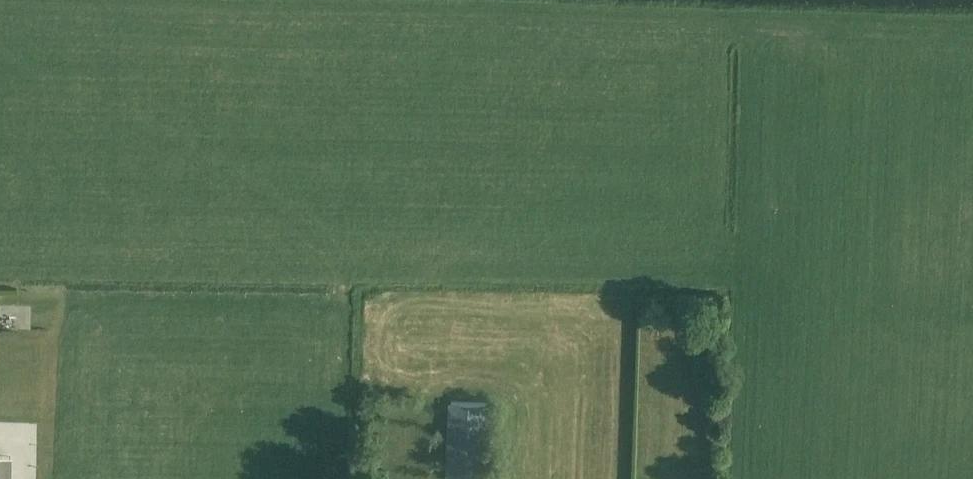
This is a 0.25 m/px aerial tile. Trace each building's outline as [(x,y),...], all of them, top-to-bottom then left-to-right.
[(451,402),(448,478),(484,478),(487,403),(451,402)]
